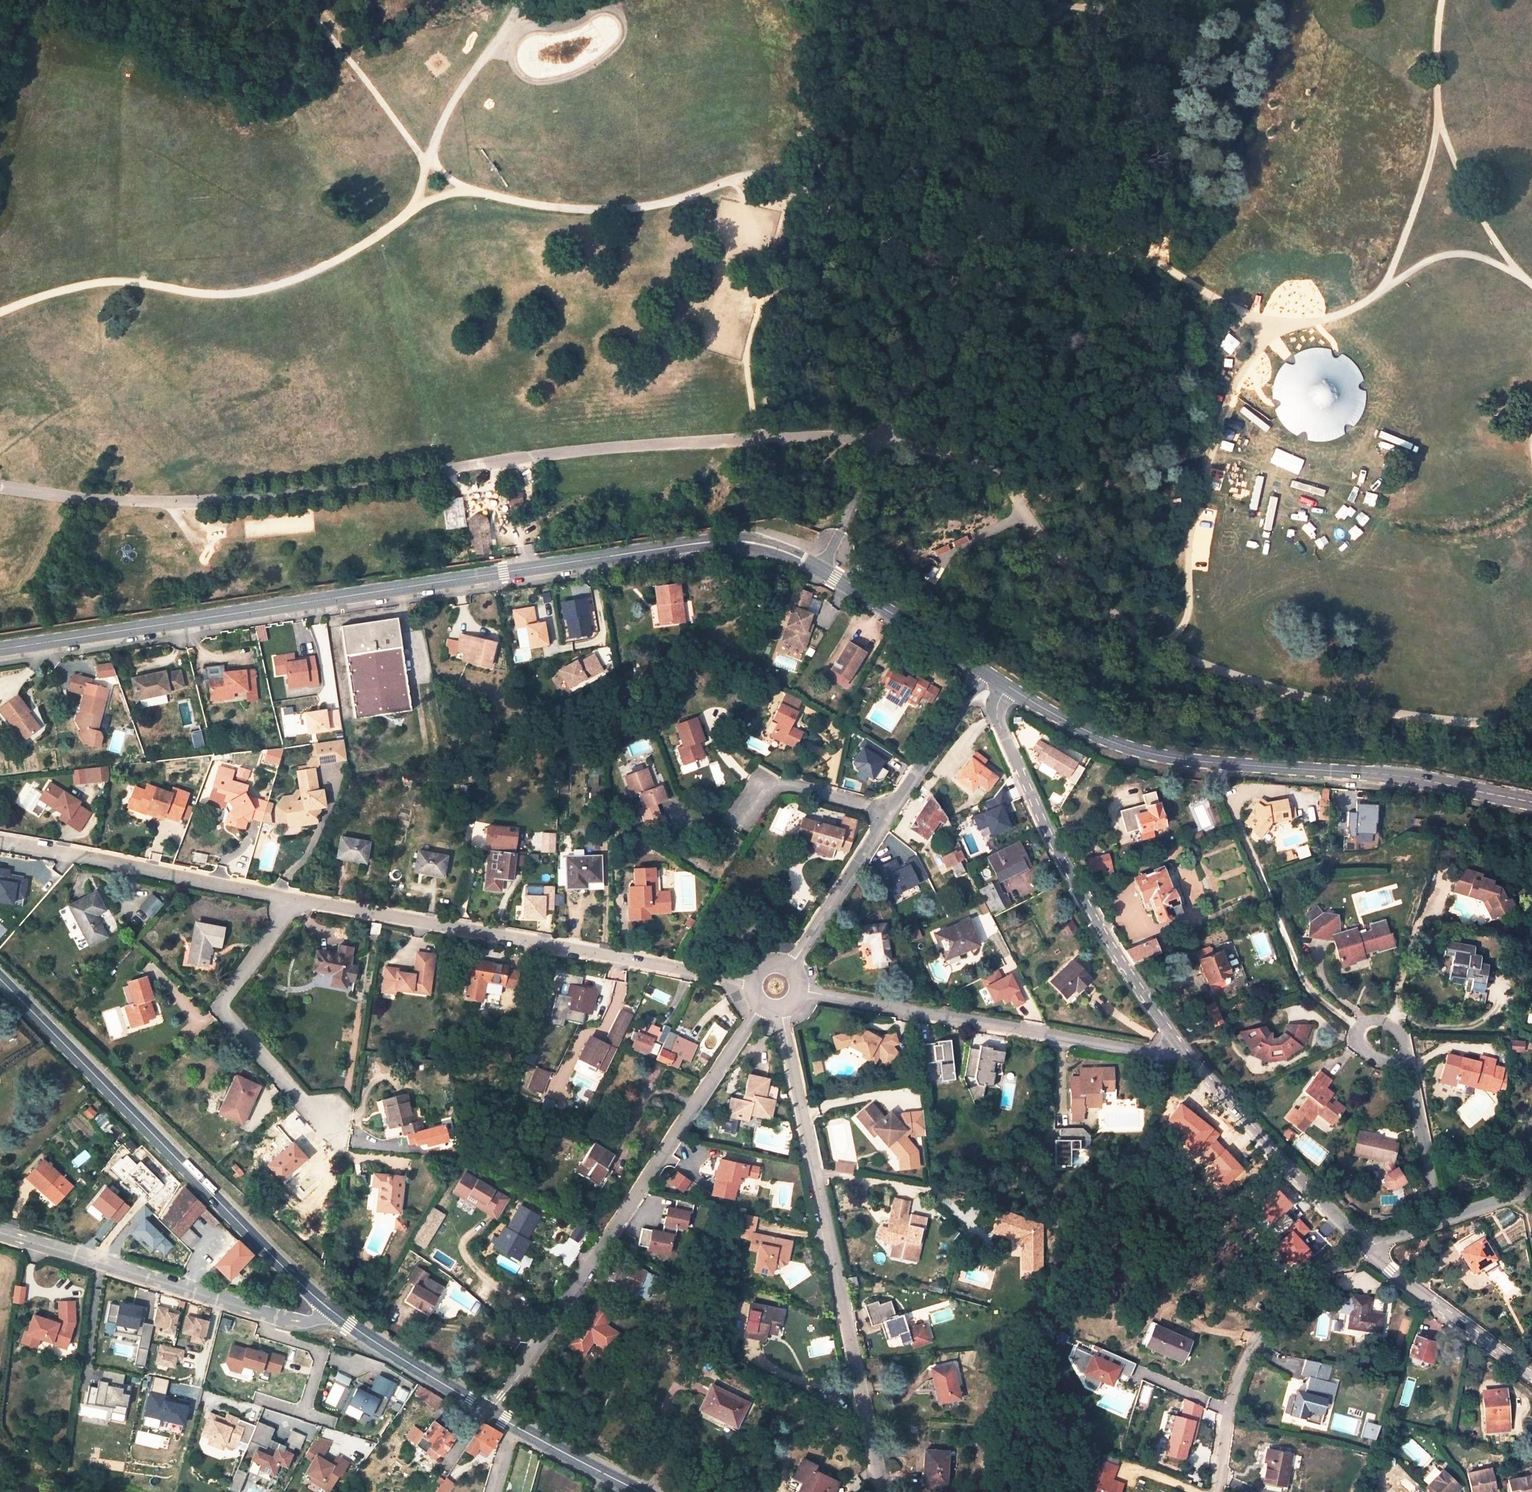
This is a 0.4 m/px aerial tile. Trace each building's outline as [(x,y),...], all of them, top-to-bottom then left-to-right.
[(511,506),(524,504),(523,492),(509,493),(511,506)] [(462,498),(443,500),(447,529),(465,527),(462,498)] [(505,515),(501,521),(506,525),(511,519),(505,515)] [(469,522),(469,526),(487,524),(486,519),(483,516),(478,516),(473,517),(471,519),(469,522)] [(489,541),(487,524),(469,526),(470,543),(474,543),(475,553),(487,551),(486,541),(489,541)] [(933,566),(927,562),(922,569),(929,574),(933,566)] [(679,584),(655,587),(657,604),(660,604),(664,625),(684,622),(679,584)] [(811,594),(795,589),(789,608),(792,609),(786,627),(787,627),(782,642),(804,649),(810,634),(805,633),(808,624),(811,615),(805,613),(811,594)] [(584,598),(562,603),(565,619),(567,618),(570,618),(574,637),(591,633),(584,598)] [(534,605),(512,610),(515,628),(526,626),(530,649),(549,645),(547,622),(537,622),(534,605)] [(792,609),(789,608),(783,626),(786,627),(792,609)] [(354,719),(411,710),(397,618),(341,626),(354,719)] [(477,638),(461,635),(457,651),(465,653),(472,655),(470,662),(490,667),(495,642),(483,640),(482,643),(476,641),(477,638)] [(864,652),(847,642),(827,676),(843,686),(864,652)] [(465,653),(463,661),(470,662),(472,655),(465,653)] [(602,670),(594,655),(578,664),(577,661),(560,670),(569,687),(585,678),(586,679),(602,670)] [(289,687),(307,685),(307,688),(319,687),(315,660),(286,664),(289,687)] [(97,665),(100,679),(117,675),(114,661),(97,665)] [(255,698),(253,668),(223,670),(223,675),(208,676),(210,693),(225,692),(225,690),(232,689),(245,688),(246,698),(255,698)] [(893,672),(889,669),(881,682),(885,684),(893,672)] [(136,699),(169,692),(169,689),(183,686),(180,671),(166,673),(166,671),(132,678),(136,699)] [(899,676),(893,672),(885,684),(891,688),(886,696),(900,705),(904,698),(915,704),(920,696),(927,684),(916,677),(914,680),(907,676),(905,679),(899,676)] [(93,694),(84,692),(80,705),(82,710),(81,715),(74,719),(81,731),(78,733),(83,741),(99,745),(101,734),(99,730),(96,729),(104,697),(103,697),(106,687),(95,684),(93,694)] [(937,690),(927,684),(920,696),(931,702),(937,690)] [(24,740),(41,727),(28,711),(30,709),(18,694),(0,708),(0,709),(24,740)] [(796,713),(780,705),(773,719),(778,722),(771,736),(794,747),(801,733),(789,727),(796,713)] [(342,727),(339,710),(325,712),(325,709),(305,712),(308,732),(342,727)] [(695,719),(677,725),(684,746),(679,748),(685,765),(703,758),(699,745),(698,745),(697,741),(703,740),(695,719)] [(193,735),(194,747),(204,745),(202,734),(193,735)] [(343,738),(315,742),(318,762),(347,758),(343,738)] [(1060,751),(1038,739),(1033,748),(1040,754),(1037,758),(1069,778),(1079,763),(1060,751)] [(889,756),(865,740),(859,749),(862,750),(854,762),(855,769),(875,782),(881,781),(887,772),(878,767),(881,763),(884,764),(889,756)] [(315,742),(310,743),(312,760),(311,763),(298,764),(299,769),(316,767),(318,762),(315,742)] [(282,763),(282,749),(266,749),(266,763),(282,763)] [(445,753),(432,755),(432,762),(446,760),(445,753)] [(986,760),(977,753),(973,759),(981,766),(986,760)] [(966,764),(955,778),(972,791),(978,782),(987,789),(997,777),(981,766),(973,759),(968,766),(966,764)] [(243,766),(240,774),(248,776),(250,769),(243,766)] [(110,782),(109,767),(73,768),(74,783),(110,782)] [(317,815),(320,806),(321,806),(325,806),(323,788),(319,789),(316,767),(299,769),(302,790),(302,795),(303,798),(296,799),(293,804),(287,805),(288,819),(301,818),(302,824),(318,822),(317,815)] [(655,803),(666,800),(661,786),(654,788),(647,769),(628,776),(631,784),(628,785),(632,797),(639,795),(644,808),(640,809),(646,823),(660,817),(655,803)] [(246,819),(251,816),(262,820),(267,801),(247,795),(246,792),(249,784),(232,778),(233,776),(228,775),(218,772),(210,796),(208,804),(216,807),(219,804),(223,805),(228,811),(234,817),(232,824),(243,827),(246,819)] [(63,812),(69,816),(66,821),(76,828),(88,809),(79,803),(80,801),(51,782),(43,795),(55,803),(53,806),(62,812),(63,812)] [(152,815),(163,818),(165,814),(181,819),(190,792),(174,786),(173,791),(148,783),(146,789),(135,786),(129,805),(146,810),(147,809),(153,810),(152,815)] [(278,803),(287,805),(293,804),(296,799),(299,795),(302,795),(302,790),(297,791),(294,794),(284,795),(278,803)] [(1145,804),(1125,809),(1127,815),(1121,817),(1125,832),(1139,829),(1140,832),(1164,825),(1158,803),(1155,792),(1143,795),(1145,804)] [(930,797),(916,818),(921,822),(915,832),(926,839),(937,821),(942,824),(945,819),(930,797)] [(1254,831),(1261,836),(1267,827),(1272,821),(1295,817),(1293,807),(1288,808),(1286,800),(1267,804),(1267,807),(1263,808),(1259,805),(1247,821),(1253,826),(1254,831)] [(988,827),(991,835),(1013,827),(1004,803),(974,815),(980,831),(988,827)] [(1350,834),(1379,835),(1380,804),(1358,804),(1358,812),(1350,812),(1350,834)] [(146,810),(129,805),(128,807),(152,815),(153,810),(147,809),(146,810)] [(1327,819),(1327,807),(1319,807),(1319,818),(1327,819)] [(81,831),(93,812),(88,809),(76,828),(81,831)] [(225,822),(232,824),(234,817),(228,811),(225,822)] [(60,817),(66,821),(69,816),(63,812),(60,817)] [(815,822),(802,818),(797,837),(812,841),(810,850),(833,857),(835,847),(848,851),(853,833),(856,821),(843,817),(840,829),(815,822)] [(916,818),(910,828),(915,832),(921,822),(916,818)] [(1270,830),(1267,827),(1261,836),(1264,838),(1270,830)] [(555,834),(542,833),(542,851),(555,851),(555,834)] [(369,842),(341,837),(337,857),(366,862),(369,842)] [(485,888),(501,890),(502,876),(512,878),(514,854),(505,853),(506,840),(491,839),(485,888)] [(1025,867),(1019,853),(1023,851),(1019,842),(988,857),(998,877),(999,881),(1009,876),(1025,867)] [(1311,854),(1307,845),(1299,848),(1302,857),(1311,854)] [(447,856),(419,851),(415,870),(443,876),(447,856)] [(955,851),(942,858),(948,867),(952,865),(957,875),(965,871),(959,861),(964,859),(961,851),(956,853),(955,851)] [(1019,853),(1025,867),(1030,864),(1023,851),(1019,853)] [(1294,855),(1292,851),(1284,854),(1286,860),(1295,857),(1294,855)] [(901,867),(896,857),(879,865),(894,896),(929,879),(917,854),(908,859),(910,863),(901,867)] [(601,881),(601,855),(567,856),(567,869),(558,869),(559,883),(567,883),(568,889),(587,888),(587,882),(601,881)] [(1108,855),(1089,860),(1092,871),(1102,868),(1103,872),(1104,876),(1113,874),(1111,868),(1108,855)] [(1009,876),(1010,878),(1027,870),(1025,867),(1009,876)] [(629,887),(630,906),(669,904),(668,892),(655,893),(653,868),(635,869),(635,881),(634,881),(630,885),(631,887),(629,887)] [(1171,889),(1162,868),(1134,879),(1135,882),(1134,885),(1135,888),(1137,890),(1139,891),(1144,902),(1149,900),(1152,908),(1158,921),(1180,912),(1177,903),(1178,902),(1173,889),(1171,889)] [(1481,876),(1457,868),(1452,883),(1455,884),(1452,892),(1482,901),(1485,899),(1490,909),(1493,907),(1497,917),(1513,909),(1508,899),(1504,901),(1498,889),(1490,886),(1491,883),(1480,879),(1481,876)] [(46,892),(56,880),(45,871),(35,882),(46,892)] [(984,883),(979,873),(976,875),(980,884),(984,883)] [(996,884),(990,886),(997,899),(1004,897),(1004,896),(1001,892),(997,883),(996,884)] [(523,887),(525,920),(555,919),(553,885),(523,887)] [(990,886),(981,890),(992,913),(1011,904),(1006,895),(1004,897),(997,899),(990,886)] [(95,893),(70,905),(90,944),(105,935),(94,915),(104,910),(95,893)] [(163,904),(152,894),(141,907),(152,917),(163,904)] [(1485,899),(1482,901),(1491,920),(1497,917),(1493,907),(1490,909),(1485,899)] [(1144,902),(1146,910),(1152,908),(1149,900),(1144,902)] [(630,906),(631,919),(649,918),(649,913),(669,912),(669,904),(630,906)] [(1335,941),(1340,961),(1355,956),(1356,962),(1365,959),(1363,954),(1362,949),(1369,947),(1371,952),(1377,950),(1378,952),(1394,947),(1391,935),(1388,935),(1385,921),(1369,926),(1371,930),(1365,931),(1365,929),(1357,931),(1356,929),(1340,933),(1326,913),(1325,912),(1311,922),(1310,937),(1335,941)] [(1340,933),(1338,915),(1326,913),(1340,933)] [(688,917),(684,924),(689,928),(694,920),(688,917)] [(940,948),(945,959),(959,953),(979,945),(968,919),(934,934),(940,948)] [(1064,930),(1070,938),(1074,935),(1064,920),(1056,926),(1060,933),(1064,930)] [(224,927),(198,922),(193,950),(191,950),(189,962),(207,966),(211,944),(220,946),(224,927)] [(379,935),(380,924),(371,923),(370,933),(379,935)] [(885,925),(857,928),(859,943),(871,942),(874,961),(877,961),(887,959),(890,959),(885,925)] [(1158,953),(1153,940),(1125,951),(1133,964),(1158,953)] [(1473,946),(1445,941),(1443,954),(1451,956),(1447,983),(1461,986),(1462,980),(1465,981),(1464,985),(1469,985),(1469,989),(1482,991),(1486,964),(1477,962),(1479,955),(1471,954),(1473,946)] [(103,942),(92,948),(96,954),(107,949),(103,942)] [(118,959),(122,962),(131,950),(128,948),(118,959)] [(940,948),(937,949),(942,962),(946,964),(961,958),(959,953),(945,959),(940,948)] [(1208,948),(1197,952),(1200,959),(1211,955),(1208,948)] [(351,957),(318,950),(315,969),(334,973),(331,984),(346,986),(347,980),(354,981),(357,965),(350,964),(351,957)] [(116,958),(110,952),(104,957),(111,963),(116,958)] [(1200,959),(1199,960),(1203,970),(1207,980),(1209,983),(1221,978),(1225,977),(1221,966),(1225,964),(1220,952),(1211,955),(1200,959)] [(435,956),(417,953),(413,975),(405,974),(398,973),(399,969),(385,968),(382,988),(395,990),(428,995),(435,956)] [(1342,966),(1356,962),(1355,956),(1340,961),(1342,966)] [(508,965),(483,961),(483,965),(477,964),(477,961),(470,959),(467,977),(469,978),(466,998),(474,999),(482,1001),(485,979),(505,983),(504,986),(518,988),(520,972),(507,969),(508,965)] [(1073,961),(1051,981),(1065,997),(1075,988),(1079,985),(1081,988),(1082,986),(1090,979),(1073,961)] [(1225,977),(1229,975),(1225,964),(1221,966),(1225,977)] [(1001,978),(996,969),(981,977),(993,1001),(1002,997),(1005,1002),(1011,999),(1014,1006),(1023,1002),(1009,974),(1001,978)] [(146,977),(128,982),(135,1003),(126,1006),(129,1019),(136,1017),(138,1024),(148,1022),(147,1019),(154,1016),(149,1000),(153,999),(149,985),(146,979),(146,977)] [(1209,983),(1211,990),(1224,985),(1221,978),(1209,983)] [(589,1012),(594,990),(591,989),(570,985),(566,1008),(586,1012),(589,1012)] [(589,1012),(592,1013),(598,990),(594,990),(589,1012)] [(1206,1006),(1215,1025),(1222,1023),(1213,1003),(1206,1006)] [(1240,1011),(1241,1015),(1247,1013),(1243,1003),(1237,1004),(1240,1011)] [(559,1018),(583,1023),(586,1012),(566,1008),(561,1006),(559,1018)] [(631,1015),(621,1010),(605,1043),(615,1048),(631,1015)] [(129,1019),(132,1026),(138,1024),(136,1017),(129,1019)] [(647,1054),(653,1037),(654,1038),(663,1042),(669,1027),(665,1025),(661,1033),(657,1031),(654,1030),(656,1025),(643,1020),(638,1031),(634,1030),(630,1038),(634,1040),(631,1048),(647,1054)] [(1263,1027),(1239,1033),(1252,1052),(1249,1055),(1267,1062),(1267,1056),(1285,1054),(1285,1058),(1299,1047),(1302,1049),(1310,1026),(1291,1025),(1286,1038),(1283,1035),(1277,1039),(1271,1039),(1271,1035),(1268,1034),(1263,1027)] [(865,1042),(870,1034),(864,1031),(859,1038),(865,1042)] [(851,1046),(873,1060),(871,1063),(877,1066),(883,1059),(884,1066),(900,1064),(898,1052),(905,1051),(903,1040),(884,1043),(870,1034),(865,1042),(859,1038),(851,1033),(835,1036),(837,1049),(851,1046)] [(594,1038),(590,1036),(585,1045),(590,1047),(594,1038)] [(677,1068),(682,1058),(689,1061),(696,1044),(678,1036),(671,1053),(661,1049),(656,1059),(677,1068)] [(605,1043),(594,1038),(590,1047),(585,1045),(579,1058),(580,1059),(577,1063),(580,1065),(579,1067),(580,1070),(590,1075),(593,1074),(596,1066),(605,1071),(616,1048),(615,1048),(605,1043)] [(934,1043),(916,1045),(918,1064),(936,1062),(936,1060),(939,1060),(940,1077),(954,1076),(950,1040),(937,1041),(937,1045),(934,1045),(934,1043)] [(1509,1050),(1523,1052),(1523,1043),(1510,1041),(1509,1050)] [(978,1049),(969,1047),(964,1075),(973,1077),(975,1084),(983,1085),(990,1087),(993,1072),(991,1072),(993,1062),(1000,1063),(1003,1052),(989,1049),(989,1052),(985,1052),(986,1046),(979,1045),(978,1049)] [(446,1053),(443,1046),(435,1050),(438,1057),(446,1053)] [(711,1055),(702,1052),(700,1058),(709,1062),(711,1055)] [(1267,1056),(1267,1062),(1286,1059),(1285,1058),(1285,1054),(1267,1056)] [(1458,1079),(1474,1083),(1476,1078),(1483,1080),(1489,1082),(1487,1088),(1498,1091),(1505,1092),(1507,1072),(1492,1069),(1495,1060),(1480,1056),(1478,1062),(1448,1055),(1446,1064),(1448,1065),(1444,1082),(1456,1085),(1457,1082),(1458,1079)] [(814,1065),(816,1077),(824,1076),(822,1064),(819,1064),(814,1065)] [(550,1072),(538,1067),(530,1088),(542,1092),(550,1072)] [(1080,1068),(1080,1074),(1080,1077),(1070,1077),(1071,1120),(1081,1120),(1081,1113),(1080,1106),(1099,1106),(1099,1097),(1099,1091),(1112,1090),(1112,1068),(1096,1068),(1097,1074),(1092,1074),(1091,1068),(1080,1068)] [(1318,1071),(1313,1079),(1324,1088),(1330,1081),(1318,1071)] [(237,1076),(233,1074),(226,1091),(229,1093),(237,1076)] [(973,1077),(964,1075),(963,1078),(966,1085),(974,1093),(981,1087),(983,1085),(975,1084),(973,1077)] [(249,1081),(237,1076),(229,1093),(226,1091),(224,1095),(227,1096),(222,1109),(220,1113),(243,1123),(259,1086),(249,1081)] [(1481,1088),(1497,1092),(1498,1091),(1487,1088),(1489,1082),(1483,1080),(1476,1078),(1474,1083),(1458,1079),(1457,1082),(1481,1088)] [(1337,1117),(1344,1109),(1334,1101),(1331,1106),(1325,1101),(1331,1094),(1324,1088),(1313,1079),(1303,1092),(1309,1097),(1298,1111),(1294,1108),(1286,1118),(1302,1131),(1310,1121),(1317,1112),(1324,1118),(1337,1117)] [(767,1086),(747,1081),(743,1100),(745,1100),(744,1107),(730,1104),(726,1122),(743,1126),(748,1123),(748,1121),(769,1125),(773,1106),(763,1104),(767,1086)] [(405,1093),(383,1098),(391,1128),(401,1125),(404,1135),(423,1130),(420,1119),(413,1122),(405,1093)] [(879,1111),(872,1102),(857,1114),(864,1123),(879,1111)] [(86,1110),(92,1116),(96,1112),(90,1106),(86,1110)] [(84,1112),(91,1119),(92,1116),(86,1110),(84,1112)] [(925,1134),(923,1112),(902,1114),(899,1117),(901,1120),(898,1123),(889,1113),(884,1117),(879,1111),(864,1123),(873,1134),(877,1131),(886,1143),(892,1138),(898,1146),(892,1151),(898,1158),(899,1160),(906,1159),(907,1166),(918,1165),(916,1149),(904,1136),(909,1132),(911,1131),(912,1135),(925,1134)] [(1087,1130),(1065,1130),(1065,1142),(1066,1141),(1066,1145),(1059,1145),(1058,1167),(1075,1167),(1075,1151),(1084,1151),(1085,1142),(1095,1142),(1095,1138),(1087,1130)] [(1375,1136),(1359,1133),(1354,1154),(1385,1161),(1385,1166),(1391,1173),(1385,1178),(1392,1187),(1397,1188),(1404,1182),(1404,1177),(1397,1168),(1396,1170),(1392,1164),(1392,1163),(1393,1163),(1396,1145),(1378,1141),(1374,1140),(1375,1136)] [(892,1138),(886,1143),(892,1151),(898,1146),(892,1138)] [(310,1158),(295,1142),(267,1166),(282,1183),(310,1158)] [(615,1155),(594,1142),(576,1170),(596,1184),(615,1155)] [(128,1155),(133,1150),(127,1143),(122,1149),(128,1155)] [(120,1157),(110,1169),(123,1182),(127,1178),(152,1199),(164,1185),(140,1161),(137,1165),(128,1155),(123,1160),(120,1157)] [(747,1165),(741,1163),(720,1158),(713,1185),(712,1192),(713,1193),(732,1197),(738,1173),(744,1175),(745,1173),(747,1165)] [(59,1199),(71,1186),(43,1159),(27,1176),(42,1189),(44,1186),(59,1199)] [(906,1159),(899,1160),(900,1167),(907,1166),(906,1159)] [(757,1167),(747,1165),(745,1173),(755,1176),(757,1167)] [(854,1168),(836,1165),(835,1171),(853,1174),(854,1168)] [(498,1192),(466,1171),(454,1190),(467,1198),(470,1193),(478,1197),(475,1203),(489,1212),(496,1201),(493,1200),(498,1192)] [(686,1192),(693,1180),(677,1171),(670,1183),(686,1192)] [(402,1177),(374,1174),(373,1185),(379,1186),(377,1210),(399,1211),(402,1177)] [(42,1189),(57,1202),(59,1199),(44,1186),(42,1189)] [(106,1187),(92,1205),(104,1216),(111,1218),(118,1223),(131,1207),(124,1202),(106,1187)] [(164,1219),(180,1234),(203,1206),(185,1187),(184,1188),(164,1219)] [(509,1199),(498,1192),(493,1200),(496,1201),(489,1212),(497,1217),(509,1199)] [(891,1212),(890,1212),(887,1228),(884,1240),(884,1241),(894,1244),(891,1255),(903,1258),(904,1254),(914,1256),(918,1238),(922,1239),(926,1218),(911,1214),(910,1217),(906,1216),(909,1202),(894,1199),(891,1212)] [(538,1216),(519,1205),(505,1229),(502,1227),(492,1246),(519,1262),(530,1242),(526,1238),(538,1216)] [(443,1213),(432,1206),(412,1240),(422,1247),(443,1213)] [(1001,1210),(993,1230),(1021,1240),(1022,1269),(1041,1269),(1041,1225),(1001,1210)] [(752,1233),(756,1216),(744,1214),(739,1236),(751,1239),(752,1233)] [(405,1230),(406,1219),(397,1218),(396,1229),(405,1230)] [(681,1228),(665,1219),(653,1240),(669,1250),(681,1228)] [(586,1230),(577,1225),(569,1237),(579,1244),(586,1230)] [(887,1228),(880,1226),(878,1238),(884,1240),(887,1228)] [(566,1240),(546,1228),(536,1245),(545,1251),(555,1257),(562,1246),(566,1240)] [(184,1237),(193,1246),(200,1238),(191,1230),(184,1237)] [(1481,1231),(1457,1245),(1465,1259),(1472,1270),(1481,1265),(1493,1259),(1482,1240),(1481,1241),(1478,1236),(1483,1234),(1481,1231)] [(784,1240),(752,1233),(751,1239),(749,1248),(758,1250),(754,1270),(771,1273),(772,1265),(779,1267),(787,1262),(789,1249),(786,1246),(783,1245),(784,1240)] [(903,1259),(917,1262),(922,1239),(918,1238),(914,1256),(904,1254),(903,1258),(903,1259)] [(222,1256),(216,1263),(230,1277),(251,1254),(237,1239),(222,1256)] [(210,1245),(203,1253),(215,1262),(216,1263),(222,1256),(210,1245)] [(543,1255),(555,1262),(560,1254),(563,1256),(566,1249),(562,1246),(555,1257),(545,1251),(543,1255)] [(1463,1261),(1469,1272),(1472,1270),(1465,1259),(1463,1261)] [(1484,1270),(1495,1263),(1493,1259),(1481,1265),(1484,1270)] [(619,1260),(615,1266),(608,1276),(616,1282),(636,1291),(644,1271),(619,1260)] [(429,1274),(417,1266),(408,1280),(415,1284),(405,1299),(427,1313),(442,1287),(426,1278),(429,1274)] [(849,1287),(856,1285),(855,1277),(848,1278),(849,1287)] [(1161,1287),(1160,1289),(1173,1294),(1176,1287),(1163,1282),(1161,1287)] [(25,1303),(27,1286),(15,1285),(13,1302),(25,1303)] [(645,1291),(640,1300),(655,1307),(657,1302),(659,1298),(645,1291)] [(1369,1298),(1352,1295),(1352,1299),(1350,1312),(1348,1327),(1380,1332),(1383,1315),(1367,1313),(1364,1312),(1365,1309),(1368,1310),(1369,1298)] [(1350,1312),(1352,1299),(1341,1297),(1339,1311),(1350,1312)] [(586,1313),(566,1344),(583,1354),(592,1340),(607,1349),(617,1334),(604,1326),(616,1307),(598,1299),(588,1314),(586,1313)] [(877,1301),(864,1305),(870,1324),(879,1321),(882,1329),(886,1328),(889,1338),(898,1336),(901,1345),(909,1342),(910,1346),(915,1344),(916,1346),(926,1343),(921,1325),(906,1330),(901,1315),(895,1317),(890,1301),(878,1305),(877,1301)] [(62,1346),(70,1324),(72,1318),(78,1318),(78,1302),(61,1302),(61,1323),(46,1318),(37,1315),(34,1323),(27,1343),(39,1349),(43,1339),(62,1346)] [(152,1342),(155,1325),(145,1323),(148,1309),(122,1304),(121,1306),(112,1304),(108,1323),(118,1324),(130,1327),(128,1334),(143,1337),(140,1349),(150,1351),(152,1342)] [(781,1310),(751,1304),(744,1334),(764,1339),(765,1333),(766,1330),(776,1332),(781,1310)] [(170,1310),(159,1307),(156,1325),(165,1327),(169,1313),(170,1310)] [(179,1315),(169,1313),(165,1327),(164,1331),(175,1333),(175,1331),(179,1315)] [(198,1319),(189,1317),(185,1333),(194,1335),(198,1319)] [(738,1318),(737,1331),(743,1332),(745,1319),(740,1319),(738,1318)] [(210,1322),(198,1319),(194,1335),(193,1341),(204,1344),(210,1322)] [(1176,1332),(1150,1320),(1140,1342),(1145,1344),(1154,1326),(1175,1335),(1176,1332)] [(70,1348),(77,1327),(70,1324),(62,1346),(70,1348)] [(130,1327),(118,1324),(116,1332),(128,1334),(130,1327)] [(929,1341),(923,1324),(921,1325),(926,1343),(929,1341)] [(1175,1335),(1154,1326),(1145,1344),(1181,1361),(1189,1342),(1175,1335)] [(1430,1362),(1437,1340),(1425,1336),(1424,1340),(1415,1337),(1408,1356),(1411,1357),(1427,1362),(1430,1362)] [(171,1347),(163,1345),(159,1363),(177,1368),(179,1359),(184,1360),(186,1350),(171,1347)] [(280,1373),(285,1357),(268,1352),(268,1354),(248,1348),(248,1350),(234,1345),(229,1362),(232,1370),(242,1373),(244,1365),(263,1371),(264,1368),(280,1373)] [(1115,1354),(1100,1347),(1099,1350),(1096,1356),(1075,1347),(1070,1358),(1078,1371),(1083,1374),(1082,1377),(1097,1383),(1098,1379),(1101,1380),(1111,1384),(1113,1379),(1116,1371),(1121,1373),(1129,1377),(1135,1363),(1115,1354)] [(150,1351),(140,1349),(138,1357),(148,1359),(150,1351)] [(147,1368),(148,1359),(138,1357),(137,1366),(147,1368)] [(1409,1363),(1425,1367),(1427,1362),(1411,1357),(1409,1363)] [(1325,1363),(1304,1359),(1300,1374),(1320,1379),(1325,1363)] [(1325,1380),(1329,1364),(1325,1363),(1320,1379),(1325,1380)] [(951,1364),(931,1369),(934,1386),(937,1386),(940,1402),(958,1398),(951,1364)] [(125,1385),(127,1375),(106,1371),(104,1382),(102,1389),(99,1388),(91,1387),(88,1403),(96,1405),(97,1402),(105,1404),(114,1405),(113,1413),(127,1416),(133,1387),(125,1385)] [(1121,1373),(1116,1371),(1113,1379),(1115,1380),(1121,1373)] [(352,1379),(338,1372),(335,1379),(348,1386),(352,1379)] [(395,1384),(379,1376),(369,1395),(357,1389),(349,1404),(363,1411),(362,1413),(369,1417),(371,1415),(378,1418),(395,1384)] [(1097,1383),(1082,1377),(1087,1386),(1097,1390),(1101,1380),(1098,1379),(1097,1383)] [(444,1399),(422,1385),(422,1386),(414,1396),(438,1410),(444,1399)] [(748,1402),(712,1385),(700,1408),(736,1426),(748,1402)] [(1326,1397),(1296,1389),(1294,1396),(1289,1395),(1286,1406),(1291,1407),(1289,1415),(1304,1419),(1304,1421),(1319,1425),(1326,1397)] [(1505,1390),(1486,1391),(1487,1397),(1483,1398),(1486,1430),(1508,1428),(1507,1410),(1511,1410),(1510,1399),(1506,1400),(1505,1390)] [(168,1396),(150,1391),(144,1416),(185,1428),(191,1401),(168,1396)] [(1194,1436),(1202,1405),(1186,1399),(1182,1417),(1167,1413),(1164,1423),(1173,1425),(1171,1432),(1166,1454),(1184,1459),(1189,1440),(1190,1435),(1194,1436)] [(127,1416),(113,1413),(111,1420),(125,1423),(127,1416)] [(248,1445),(256,1426),(239,1419),(237,1424),(225,1420),(210,1414),(202,1435),(211,1438),(209,1443),(223,1449),(225,1443),(236,1448),(238,1441),(248,1445)] [(239,1419),(227,1415),(225,1420),(237,1424),(239,1419)] [(295,1446),(286,1443),(285,1445),(270,1439),(275,1428),(258,1421),(256,1426),(248,1445),(246,1449),(255,1453),(252,1460),(261,1464),(259,1468),(273,1474),(278,1463),(283,1465),(287,1466),(295,1446)] [(455,1437),(433,1421),(424,1434),(414,1426),(409,1433),(413,1436),(410,1440),(417,1445),(420,1439),(431,1447),(433,1449),(442,1455),(455,1437)] [(483,1422),(476,1433),(476,1435),(468,1446),(465,1450),(474,1456),(479,1448),(474,1445),(478,1438),(480,1436),(486,1425),(483,1422)] [(1361,1437),(1374,1438),(1375,1423),(1362,1422),(1361,1437)] [(1171,1432),(1173,1425),(1164,1423),(1163,1430),(1171,1432)] [(478,1438),(474,1445),(479,1448),(488,1454),(493,1447),(502,1434),(486,1425),(480,1436),(478,1438)] [(292,1431),(288,1443),(302,1447),(305,1435),(292,1431)] [(331,1443),(315,1438),(305,1454),(315,1460),(308,1471),(315,1475),(312,1480),(330,1490),(339,1474),(342,1475),(349,1463),(338,1457),(335,1462),(330,1459),(328,1463),(321,1459),(324,1456),(331,1443)] [(246,1449),(248,1445),(238,1441),(236,1448),(245,1451),(246,1449)] [(438,1460),(442,1455),(433,1449),(431,1451),(431,1454),(438,1460)] [(947,1451),(924,1449),(923,1471),(924,1471),(923,1482),(945,1483),(947,1451)] [(1290,1454),(1267,1450),(1264,1462),(1267,1462),(1264,1481),(1274,1483),(1282,1484),(1284,1485),(1290,1454)] [(1025,1453),(1012,1452),(1010,1467),(1023,1468),(1025,1453)] [(803,1459),(795,1473),(792,1472),(787,1484),(801,1491),(804,1491),(832,1491),(837,1481),(813,1470),(815,1465),(803,1459)] [(1424,1486),(1428,1489),(1431,1491),(1448,1491),(1450,1489),(1453,1491),(1458,1486),(1441,1469),(1424,1486)] [(1467,1473),(1471,1491),(1493,1491),(1494,1491),(1489,1469),(1467,1473)] [(236,1472),(229,1489),(235,1491),(239,1491),(246,1476),(236,1472)] [(1126,1484),(1103,1475),(1097,1491),(1123,1491),(1126,1484)] [(1530,1476),(1507,1480),(1510,1491),(1531,1491),(1531,1488),(1530,1476)] [(435,1491),(447,1491),(453,1484),(445,1478),(444,1479),(440,1485),(435,1491)] [(1143,1479),(1139,1491),(1158,1491),(1161,1485),(1143,1479)] [(784,1488),(792,1491),(801,1491),(787,1484),(784,1488)]
